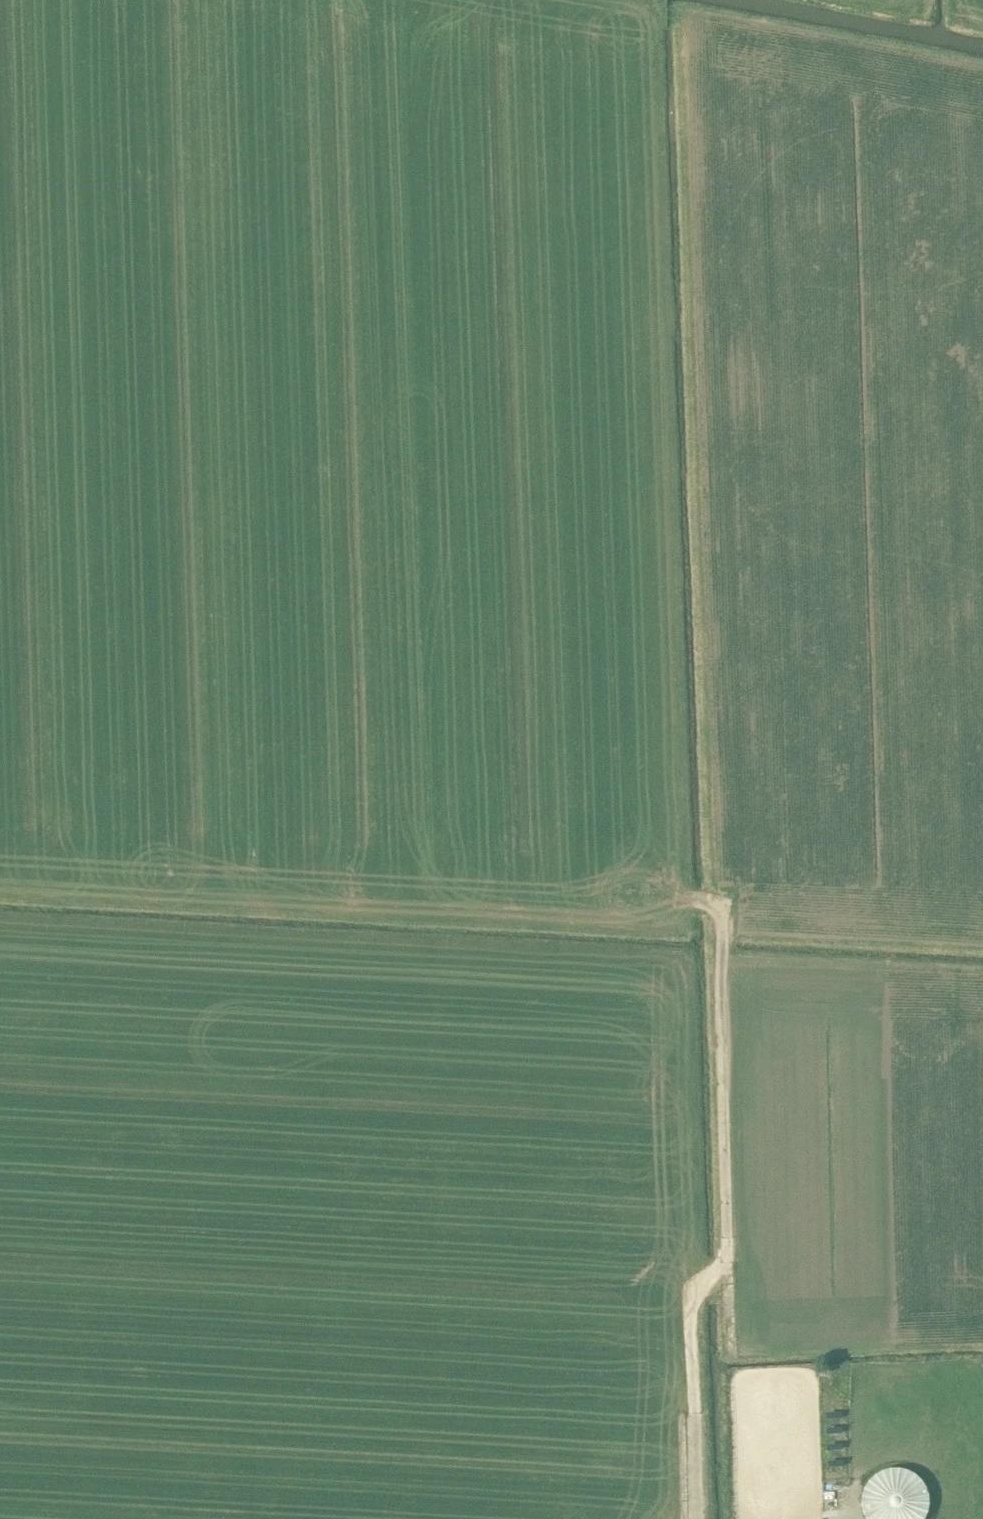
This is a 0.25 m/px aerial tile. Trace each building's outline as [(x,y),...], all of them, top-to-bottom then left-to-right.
[(930,1500),(927,1489),(921,1480),(913,1474),(903,1470),(892,1469),(882,1472),(873,1478),(866,1487),(863,1497),(862,1507),(865,1517),(866,1518),(925,1518),(929,1510),(930,1500)]
